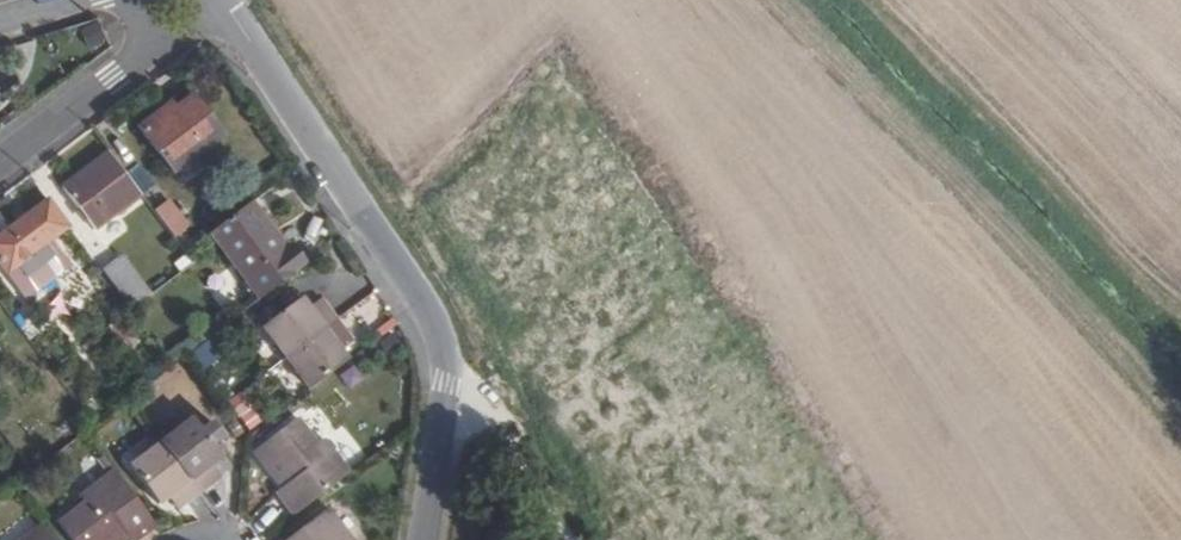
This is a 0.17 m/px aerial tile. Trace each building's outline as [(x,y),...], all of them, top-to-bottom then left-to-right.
[(9,102),(1,76),(0,77),(0,105),(9,102)] [(194,96),(144,132),(173,171),(223,134),(194,96)] [(518,157),(538,189),(569,169),(549,138),(518,157)] [(143,194),(110,152),(64,187),(96,228),(143,194)] [(604,191),(576,218),(601,243),(628,217),(604,191)] [(70,226),(47,196),(6,228),(2,231),(0,233),(0,264),(6,272),(18,264),(27,275),(55,252),(48,242),(70,226)] [(186,251),(198,242),(168,203),(156,212),(186,251)] [(251,203),(209,234),(242,280),(256,300),(301,265),(288,247),(284,250),(251,203)] [(528,231),(541,259),(571,246),(558,218),(528,231)] [(102,270),(130,307),(150,294),(121,257),(102,270)] [(62,262),(48,273),(64,293),(77,283),(62,262)] [(36,289),(27,275),(18,264),(6,272),(25,298),(36,289)] [(598,321),(630,300),(609,269),(577,290),(598,321)] [(673,274),(644,295),(667,325),(695,304),(673,274)] [(315,381),(353,352),(345,344),(357,334),(326,295),(314,304),(305,292),(271,318),(315,381)] [(564,335),(534,355),(555,387),(585,367),(564,335)] [(192,352),(203,370),(227,355),(216,337),(192,352)] [(675,372),(692,406),(726,389),(709,355),(675,372)] [(243,391),(227,401),(247,432),(263,422),(243,391)] [(5,420),(14,412),(0,392),(0,413),(5,420)] [(294,485),(288,492),(299,505),(353,464),(329,432),(322,436),(302,410),(260,443),(288,479),(294,485)] [(766,412),(736,433),(758,463),(788,441),(766,412)] [(197,413),(135,459),(164,499),(174,492),(182,501),(224,469),(215,457),(224,450),(197,413)] [(686,440),(649,453),(662,488),(698,475),(686,440)] [(160,517),(120,465),(85,490),(89,496),(64,514),(84,539),(117,539),(138,524),(144,530),(160,517)] [(702,488),(716,522),(752,506),(737,473),(702,488)] [(349,539),(356,531),(330,500),(279,539),(350,539),(349,539)] [(45,519),(17,539),(61,539),(45,519)]
